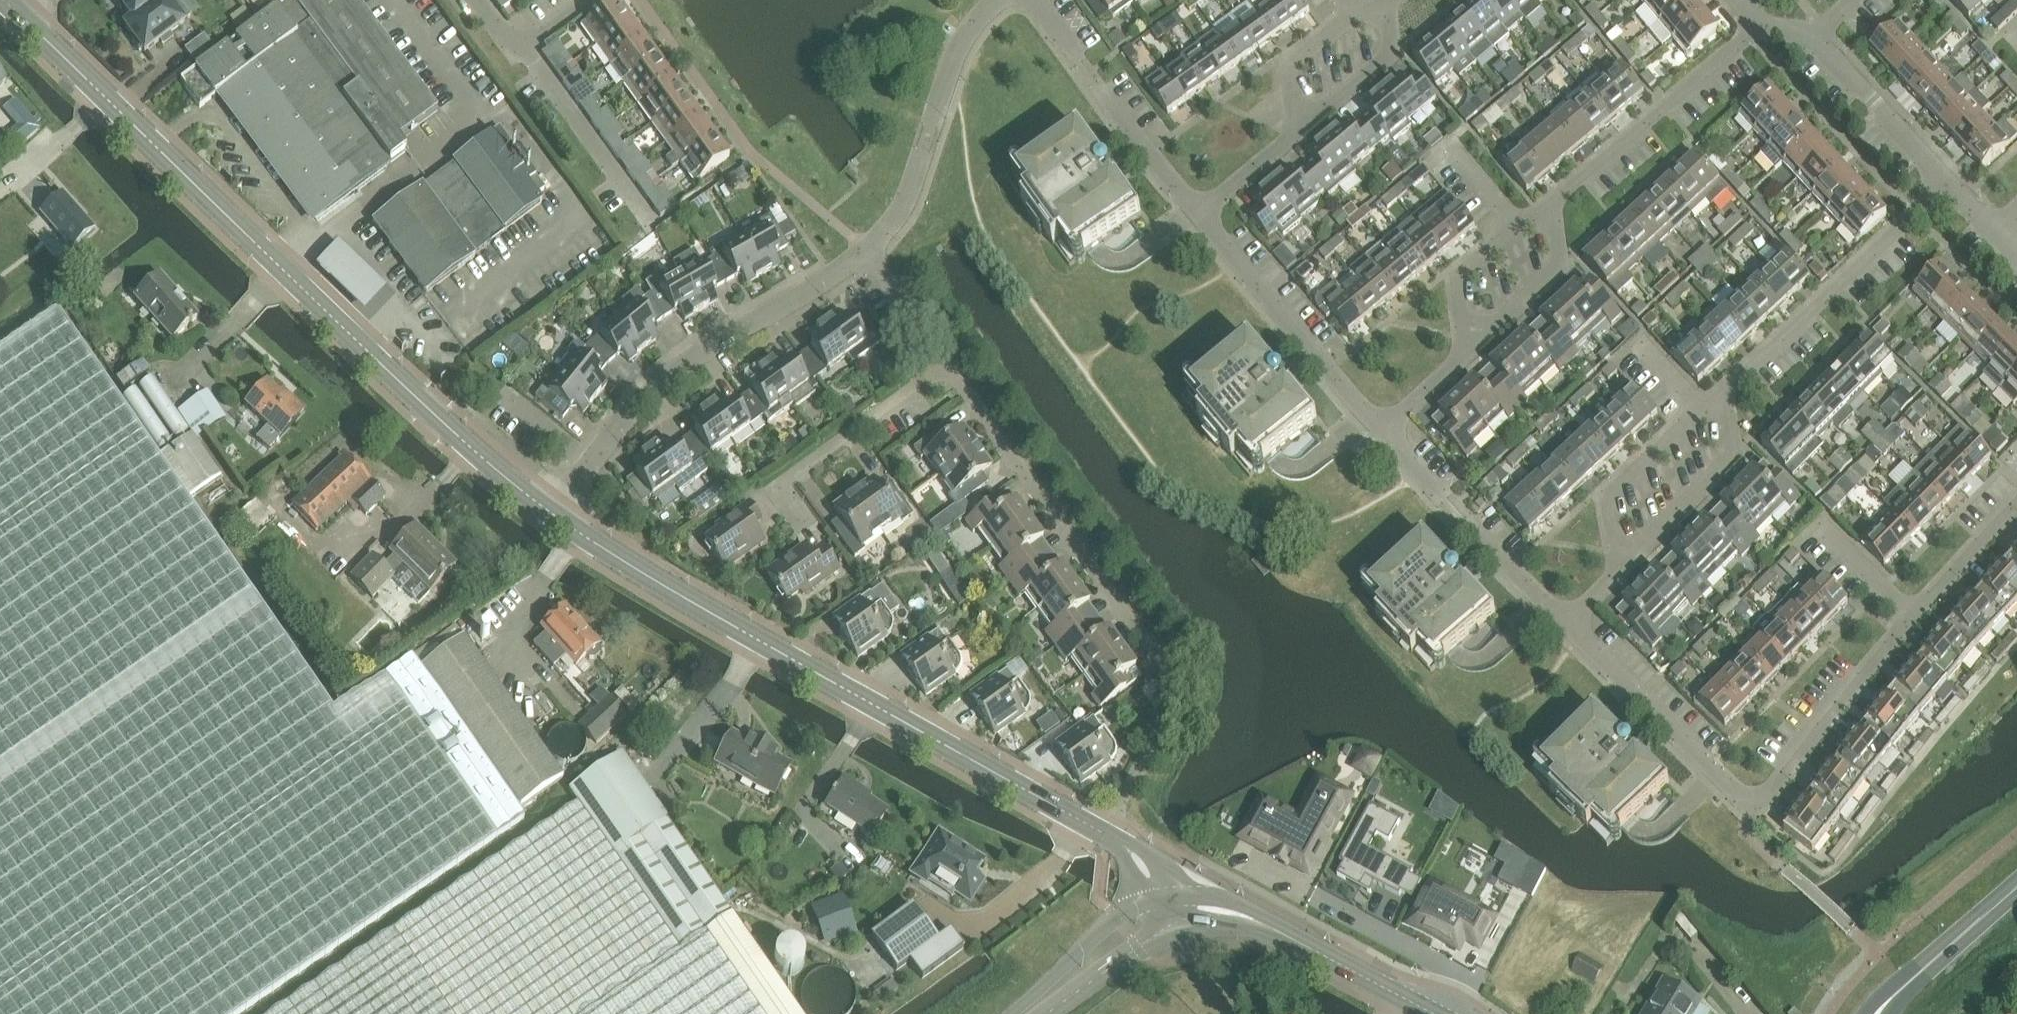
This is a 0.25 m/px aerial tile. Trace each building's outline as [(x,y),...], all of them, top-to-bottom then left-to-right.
[(113,2),(121,11),(124,9),(133,21),(164,0),(116,0),(113,2)] [(190,18),(177,0),(164,0),(133,21),(125,27),(135,41),(132,43),(139,53),(142,50),(144,53),(160,42),(162,45),(172,38),(169,35),(183,24),(190,18)] [(222,92),(318,221),(353,195),(385,172),(383,169),(406,152),(398,141),(438,112),(355,0),(291,0),(292,0),(278,10),(277,10),(195,70),(196,71),(180,82),(199,109),(222,92)] [(242,6),(253,21),(275,6),(271,0),(249,0),(242,6)] [(514,2),(513,0),(493,0),(501,11),(514,2)] [(1114,19),(1134,4),(1131,0),(1086,0),(1101,21),(1110,14),(1114,19)] [(1164,2),(1169,9),(1176,4),(1174,0),(1167,0),(1164,2)] [(1187,7),(1190,12),(1198,6),(1193,0),(1186,0),(1183,2),(1187,7)] [(1250,5),(1252,8),(1275,39),(1292,26),(1273,0),(1247,0),(1246,0),(1250,5)] [(1301,0),(1273,0),(1292,26),(1310,13),(1301,0)] [(1521,15),(1508,0),(1483,0),(1481,2),(1504,29),(1508,34),(1524,20),(1521,15)] [(1537,2),(1537,1),(1536,0),(1508,0),(1521,15),(1524,20),(1527,23),(1544,9),(1537,2)] [(1688,0),(1654,0),(1646,7),(1636,15),(1650,32),(1688,0)] [(1673,40),(1705,14),(1693,0),(1688,0),(1650,32),(1664,48),(1673,40)] [(1934,8),(1941,2),(1940,0),(1927,0),(1934,8)] [(1970,21),(1992,0),(1951,0),(1970,21)] [(616,1),(581,27),(595,47),(630,22),(616,1)] [(1508,34),(1504,29),(1481,2),(1465,16),(1495,52),(1511,38),(1508,34)] [(1232,17),(1239,26),(1257,52),(1275,39),(1252,8),(1250,5),(1232,17)] [(1593,6),(1585,12),(1594,22),(1601,16),(1593,6)] [(2010,6),(2003,12),(2011,20),(2016,15),(2016,14),(2010,6)] [(2011,20),(2003,12),(1997,18),(2005,26),(2011,20)] [(1961,23),(1952,13),(1945,20),(1954,29),(1961,23)] [(1687,57),(1719,31),(1705,14),(1673,40),(1687,57)] [(1495,52),(1465,16),(1448,29),(1471,57),(1487,43),(1495,52)] [(1578,16),(1571,22),(1579,31),(1586,25),(1578,16)] [(1601,32),(1609,25),(1601,16),(1594,22),(1601,32)] [(2005,26),(1997,18),(1991,24),(1999,32),(2005,26)] [(609,66),(644,41),(630,22),(595,47),(609,66)] [(1166,36),(1174,32),(1167,22),(1160,27),(1166,36)] [(1954,29),(1962,38),(1969,32),(1961,23),(1954,29)] [(1914,39),(1899,24),(1872,49),(1886,65),(1914,39)] [(1221,38),(1240,64),(1257,52),(1239,26),(1221,38)] [(1160,27),(1152,32),(1159,42),(1166,36),(1160,27)] [(1471,57),(1448,29),(1432,43),(1454,71),(1454,70),(1461,78),(1477,64),(1471,57)] [(1118,50),(1127,43),(1119,32),(1110,39),(1118,50)] [(1200,46),(1200,45),(1199,45),(1222,77),(1240,64),(1221,38),(1221,39),(1217,33),(1200,46)] [(1588,43),(1582,36),(1573,43),(1579,51),(1588,43)] [(195,66),(215,51),(204,37),(185,52),(195,66)] [(1559,47),(1551,38),(1544,44),(1552,53),(1559,47)] [(1621,39),(1613,45),(1622,55),(1629,49),(1621,39)] [(1928,54),(1914,39),(1886,65),(1900,80),(1928,54)] [(644,41),(609,66),(624,86),(659,61),(644,41)] [(1414,58),(1437,85),(1454,71),(1432,43),(1414,58)] [(1563,52),(1569,59),(1579,51),(1573,43),(1563,52)] [(1537,50),(1545,59),(1552,53),(1544,44),(1537,50)] [(1989,53),(1980,44),(1973,50),(1982,59),(1989,53)] [(1182,58),(1183,59),(1205,89),(1222,77),(1199,45),(1182,58)] [(1124,53),(1131,63),(1138,57),(1131,47),(1124,53)] [(1630,65),(1637,58),(1629,49),(1622,55),(1630,65)] [(1982,59),(1990,69),(1997,62),(1989,53),(1982,59)] [(1941,69),(1928,54),(1900,80),(1914,95),(1941,69)] [(1205,89),(1183,59),(1165,72),(1187,102),(1205,89)] [(560,60),(551,67),(557,75),(566,68),(560,60)] [(638,106),(673,80),(659,61),(624,86),(638,106)] [(1555,71),(1549,63),(1540,71),(1546,78),(1555,71)] [(1645,95),(1619,65),(1602,79),(1628,110),(1645,95)] [(1526,75),(1518,66),(1511,71),(1519,81),(1526,75)] [(562,83),(572,76),(566,68),(557,75),(562,83)] [(1941,69),(1914,95),(1928,110),(1955,84),(1941,69)] [(1146,84),(1150,90),(1169,115),(1187,102),(1165,72),(1164,71),(1146,84)] [(1504,78),(1512,87),(1519,81),(1511,71),(1504,78)] [(1530,79),(1536,87),(1546,78),(1540,71),(1530,79)] [(1657,83),(1649,73),(1641,79),(1650,89),(1657,83)] [(2008,73),(2001,80),(2010,89),(2016,83),(2008,73)] [(1410,86),(1402,77),(1383,92),(1409,123),(1437,100),(1419,78),(1410,86)] [(1955,84),(1928,110),(1941,125),(1976,92),(1962,77),(1955,84)] [(1628,110),(1602,79),(1586,93),(1611,123),(1628,110)] [(652,125),(687,100),(673,80),(638,106),(652,125)] [(1769,88),(1739,116),(1754,133),(1784,105),(1769,88)] [(1522,98),(1516,91),(1506,99),(1512,106),(1522,98)] [(1412,128),(1408,123),(1409,123),(1383,92),(1364,108),(1372,118),(1363,125),(1381,146),(1391,138),(1395,142),(1412,128)] [(1941,125),(1955,140),(1983,114),(1990,107),(1976,92),(1969,99),(1941,125)] [(1493,103),(1485,93),(1478,99),(1486,108),(1493,103)] [(1569,107),(1595,137),(1611,123),(1586,93),(1569,107)] [(589,99),(579,106),(585,114),(595,107),(589,99)] [(1471,105),(1479,114),(1486,108),(1478,99),(1471,105)] [(1496,107),(1503,114),(1512,106),(1506,99),(1496,107)] [(666,144),(701,119),(687,100),(652,125),(666,144)] [(1769,149),(1799,121),(1784,105),(1754,133),(1769,149)] [(20,106),(8,115),(27,139),(39,129),(20,106)] [(591,122),(600,115),(595,107),(585,114),(591,122)] [(1595,137),(1569,107),(1553,120),(1578,151),(1595,137)] [(1997,129),(1996,129),(1983,114),(1955,140),(1969,155),(1997,129)] [(680,164),(715,139),(701,119),(666,144),(673,155),(665,160),(672,169),(680,163),(680,164)] [(1488,126),(1482,119),(1472,127),(1479,134),(1488,126)] [(1536,134),(1561,165),(1578,151),(1553,120),(1536,134)] [(1769,149),(1761,155),(1776,172),(1784,165),(1814,136),(1799,121),(1769,149)] [(1996,129),(1997,129),(1969,155),(1983,170),(2011,144),(2016,139),(2016,136),(2005,122),(1996,129)] [(1328,138),(1353,169),(1381,146),(1363,125),(1354,132),(1346,123),(1328,138)] [(1113,158),(1111,156),(1108,155),(1103,162),(1080,130),(1061,144),(1060,143),(1060,142),(1059,142),(1058,142),(1055,142),(1054,142),(1053,142),(1053,143),(1052,144),(1051,145),(1051,146),(1051,148),(1051,149),(1051,150),(1052,151),(1024,171),(1023,170),(1022,169),(1021,169),(1020,169),(1018,169),(1017,169),(1015,170),(1015,171),(1014,172),(1013,173),(1013,174),(1013,175),(1013,176),(1013,177),(1014,178),(1009,182),(1024,202),(1023,203),(1032,216),(1029,219),(1042,237),(1045,235),(1055,247),(1056,247),(1071,268),(1076,264),(1077,265),(1078,266),(1079,266),(1080,266),(1082,266),(1084,265),(1085,264),(1086,263),(1086,262),(1086,261),(1086,259),(1086,258),(1085,257),(1142,216),(1119,185),(1128,182),(1127,178),(1125,175),(1122,170),(1120,167),(1118,164),(1115,161),(1113,158)] [(1424,142),(1432,152),(1444,142),(1436,132),(1424,142)] [(1561,165),(1536,134),(1519,148),(1545,179),(1561,165)] [(421,186),(373,222),(397,259),(426,294),(474,258),(473,257),(506,233),(505,231),(542,204),(536,196),(544,190),(514,148),(505,155),(491,135),(454,162),(455,165),(423,189),(421,186)] [(1798,180),(1828,152),(1814,136),(1784,165),(1798,180)] [(617,137),(607,145),(613,153),(623,146),(617,137)] [(1309,154),(1317,164),(1308,171),(1330,197),(1357,174),(1353,169),(1328,138),(1309,154)] [(694,184),(729,158),(715,139),(680,164),(694,184)] [(619,161),(628,154),(623,146),(613,153),(619,161)] [(1709,162),(1716,155),(1707,146),(1700,152),(1709,162)] [(1502,163),(1528,193),(1545,179),(1519,148),(1502,163)] [(1828,152),(1798,180),(1813,196),(1843,168),(1828,152)] [(1729,192),(1696,156),(1680,171),(1712,207),(1729,192)] [(1396,183),(1405,175),(1395,163),(1385,170),(1396,183)] [(1424,167),(1414,175),(1420,183),(1430,174),(1424,167)] [(1843,168),(1813,196),(1828,212),(1858,184),(1843,168)] [(750,176),(744,169),(734,176),(740,183),(750,176)] [(1299,179),(1291,169),(1272,184),(1302,220),(1319,206),(1315,201),(1326,192),(1329,197),(1330,197),(1308,171),(1299,179)] [(1728,169),(1721,175),(1730,185),(1737,178),(1728,169)] [(1712,207),(1680,171),(1664,186),(1691,215),(1707,201),(1712,207)] [(645,176),(635,183),(641,192),(651,185),(645,176)] [(1738,194),(1745,187),(1737,178),(1730,185),(1738,194)] [(1298,215),(1302,220),(1272,184),(1253,200),(1261,210),(1252,218),(1269,239),(1298,215)] [(1842,228),(1872,199),(1858,184),(1828,212),(1842,228)] [(647,200),(657,193),(651,185),(641,192),(647,200)] [(1408,194),(1401,186),(1392,194),(1398,202),(1408,194)] [(1691,215),(1664,186),(1648,201),(1675,230),(1691,215)] [(1476,229),(1446,193),(1430,206),(1436,214),(1460,243),(1476,229)] [(1382,202),(1388,210),(1398,202),(1392,194),(1382,202)] [(63,195),(41,214),(72,249),(94,230),(63,195)] [(705,207),(699,199),(689,206),(695,214),(705,207)] [(1857,244),(1887,216),(1872,199),(1842,228),(1857,244)] [(1757,200),(1750,207),(1759,216),(1766,210),(1757,200)] [(1675,230),(1648,201),(1632,215),(1659,245),(1675,230)] [(1372,215),(1370,212),(1366,207),(1357,215),(1363,223),(1372,215)] [(1768,225),(1775,219),(1766,210),(1759,216),(1768,225)] [(1347,223),(1350,221),(1342,212),(1334,218),(1342,228),(1347,223)] [(1420,227),(1444,256),(1460,243),(1436,214),(1420,227)] [(1347,223),(1353,231),(1363,223),(1357,215),(1350,221),(1347,223)] [(1659,245),(1632,215),(1616,230),(1643,259),(1659,245)] [(1743,222),(1736,215),(1728,223),(1734,230),(1743,222)] [(771,217),(739,234),(740,236),(764,276),(780,267),(774,256),(788,248),(775,223),(774,224),(771,217)] [(1718,232),(1724,239),(1734,230),(1728,223),(1718,232)] [(1754,233),(1748,226),(1738,235),(1745,242),(1754,233)] [(1444,256),(1420,227),(1404,240),(1428,269),(1444,256)] [(1643,259),(1616,230),(1600,245),(1628,274),(1643,259)] [(1787,232),(1780,239),(1789,248),(1796,242),(1787,232)] [(1729,243),(1736,250),(1745,242),(1738,235),(1729,243)] [(764,276),(740,236),(709,254),(726,283),(741,275),(747,286),(764,276)] [(1345,245),(1339,238),(1329,246),(1336,253),(1345,245)] [(1389,253),(1413,282),(1428,269),(1404,240),(1389,253)] [(1797,257),(1804,251),(1796,242),(1789,248),(1797,257)] [(343,243),(321,266),(370,312),(391,288),(343,243)] [(1811,280),(1776,243),(1760,258),(1794,296),(1811,280)] [(1367,259),(1373,266),(1397,295),(1413,282),(1389,253),(1388,253),(1382,245),(1367,259)] [(1611,289),(1618,297),(1635,282),(1628,274),(1600,245),(1584,260),(1611,289)] [(1319,254),(1326,262),(1336,253),(1329,246),(1319,254)] [(1707,246),(1698,255),(1705,262),(1714,254),(1707,246)] [(717,303),(711,292),(726,283),(709,254),(712,259),(702,265),(681,277),(701,312),(717,303)] [(1711,269),(1720,261),(1714,254),(1705,262),(1711,269)] [(1698,255),(1688,263),(1695,271),(1705,262),(1698,255)] [(1759,258),(1767,266),(1751,281),(1779,310),(1794,296),(1760,258),(1759,258)] [(1293,260),(1283,268),(1286,271),(1287,273),(1297,265),(1293,260)] [(1702,278),(1711,269),(1705,262),(1695,271),(1702,278)] [(1822,283),(1828,277),(1816,264),(1810,270),(1822,283)] [(1297,273),(1304,280),(1314,272),(1307,265),(1297,273)] [(1357,279),(1381,308),(1397,295),(1373,266),(1357,279)] [(1939,267),(1914,292),(1929,308),(1955,282),(1939,267)] [(646,284),(652,294),(648,296),(664,319),(678,311),(684,322),(701,312),(681,277),(677,270),(664,277),(663,274),(646,284)] [(1353,274),(1337,287),(1342,292),(1366,321),(1381,308),(1357,279),(1353,274)] [(1680,281),(1673,274),(1664,282),(1671,289),(1680,281)] [(159,277),(134,299),(171,342),(197,320),(159,277)] [(1779,310),(1751,281),(1736,296),(1763,325),(1779,310)] [(1655,291),(1661,298),(1671,289),(1664,282),(1655,291)] [(1970,298),(1955,282),(1929,308),(1945,323),(1970,298)] [(1582,291),(1577,286),(1560,302),(1592,336),(1608,321),(1612,326),(1622,316),(1591,283),(1582,291)] [(1342,292),(1337,287),(1335,285),(1318,299),(1317,301),(1316,302),(1316,305),(1317,307),(1328,319),(1333,315),(1349,335),(1366,321),(1342,292)] [(1691,292),(1684,285),(1675,293),(1681,301),(1691,292)] [(1728,289),(1713,303),(1720,310),(1747,340),(1763,325),(1736,296),(1735,296),(1728,289)] [(650,330),(663,319),(664,319),(648,296),(644,299),(637,290),(621,303),(624,306),(613,315),(618,321),(618,320),(644,352),(658,340),(650,330)] [(1666,302),(1672,309),(1681,301),(1675,293),(1666,302)] [(1985,313),(1970,298),(1945,323),(1960,338),(1985,313)] [(1597,341),(1592,336),(1560,302),(1543,318),(1548,323),(1539,331),(1570,364),(1580,356),(1576,352),(1589,339),(1594,344),(1597,341)] [(1638,319),(1648,310),(1641,303),(1631,312),(1638,319)] [(1747,340),(1720,310),(1704,325),(1731,354),(1747,340)] [(158,460),(108,387),(58,312),(0,352),(0,1013),(242,1013),(524,820),(517,810),(562,779),(455,627),(413,658),(331,714),(187,502),(221,479),(192,437),(158,460)] [(846,323),(838,313),(823,324),(852,365),(881,343),(860,313),(846,323)] [(2001,328),(1985,313),(1960,338),(1975,353),(2001,328)] [(1659,322),(1652,315),(1643,323),(1649,330),(1659,322)] [(618,320),(618,321),(588,345),(608,365),(621,354),(629,364),(644,352),(618,320)] [(1880,339),(1891,327),(1885,321),(1873,333),(1880,339)] [(847,357),(852,365),(823,324),(808,336),(815,346),(801,355),(818,378),(847,357)] [(1731,354),(1704,325),(1688,340),(1715,369),(1731,354)] [(519,338),(528,345),(531,341),(536,335),(527,328),(519,338)] [(2016,343),(2001,328),(1975,353),(1991,369),(2016,343)] [(1531,338),(1526,333),(1509,349),(1541,384),(1557,369),(1561,373),(1570,364),(1539,331),(1531,338)] [(522,364),(532,353),(513,335),(503,347),(522,364)] [(1895,363),(1870,338),(1854,353),(1880,379),(1895,363)] [(1688,340),(1671,355),(1699,384),(1715,369),(1688,340)] [(531,341),(528,345),(535,351),(539,347),(531,341)] [(1222,361),(1223,363),(1197,386),(1196,385),(1195,384),(1194,384),(1193,384),(1192,384),(1190,384),(1189,384),(1188,385),(1188,386),(1187,387),(1187,388),(1186,389),(1186,390),(1187,391),(1187,392),(1188,393),(1183,397),(1199,417),(1198,418),(1208,430),(1205,433),(1220,450),(1223,447),(1233,460),(1234,459),(1250,479),(1255,474),(1256,475),(1258,476),(1260,476),(1261,476),(1262,476),(1264,475),(1265,474),(1265,473),(1266,472),(1266,471),(1266,470),(1265,469),(1265,468),(1264,467),(1318,422),(1293,392),(1302,389),(1300,385),(1298,382),(1297,379),(1293,375),(1290,371),(1287,368),(1284,366),(1280,363),(1275,371),(1250,341),(1232,356),(1231,355),(1229,354),(1228,354),(1227,354),(1226,354),(1224,355),(1223,356),(1223,357),(1222,358),(1222,359),(1222,360),(1222,361)] [(1999,391),(2016,373),(2016,344),(2016,343),(1984,376),(1999,391)] [(597,378),(608,365),(588,345),(585,349),(580,344),(575,344),(572,346),(569,349),(567,354),(568,357),(558,370),(595,400),(607,386),(597,378)] [(1916,352),(1910,346),(1899,357),(1905,363),(1916,352)] [(1492,365),(1496,370),(1488,378),(1519,411),(1528,403),(1525,399),(1541,384),(1509,349),(1492,365)] [(1905,363),(1911,369),(1922,358),(1916,352),(1905,363)] [(1880,379),(1854,353),(1839,369),(1864,394),(1880,379)] [(796,409),(815,395),(808,385),(818,378),(801,355),(787,366),(780,355),(765,366),(788,399),(796,409)] [(143,363),(116,381),(124,392),(150,374),(143,363)] [(1612,365),(1602,374),(1609,381),(1618,372),(1612,365)] [(749,378),(757,388),(743,398),(759,420),(763,418),(767,424),(793,406),(788,400),(788,399),(765,366),(749,378)] [(1864,394),(1839,369),(1824,384),(1849,409),(1864,394)] [(595,400),(558,370),(544,389),(535,399),(541,403),(562,421),(573,408),(583,415),(595,400)] [(2015,406),(2016,404),(2016,373),(1999,391),(2015,406)] [(1947,382),(1941,376),(1929,388),(1935,394),(1947,382)] [(1480,386),(1475,380),(1458,396),(1490,431),(1506,416),(1510,420),(1519,411),(1488,378),(1480,386)] [(1935,394),(1941,400),(1953,388),(1947,382),(1935,394)] [(267,383),(246,406),(281,438),(304,412),(289,397),(286,400),(267,383)] [(1658,415),(1629,383),(1612,398),(1618,404),(1642,430),(1658,415)] [(1849,409),(1824,384),(1808,399),(1834,425),(1849,409)] [(1595,394),(1589,387),(1580,395),(1586,402),(1595,394)] [(1908,406),(1914,400),(1902,389),(1896,395),(1908,406)] [(208,391),(187,405),(205,431),(226,417),(208,391)] [(1570,404),(1577,411),(1586,402),(1580,395),(1570,404)] [(1896,395),(1890,401),(1901,413),(1908,406),(1896,395)] [(1477,450),(1474,446),(1490,431),(1458,396),(1441,412),(1445,418),(1437,426),(1468,459),(1477,450)] [(729,408),(722,398),(707,409),(730,441),(759,420),(743,398),(729,408)] [(1834,425),(1808,399),(1793,415),(1819,440),(1834,425)] [(843,406),(850,415),(857,410),(850,400),(843,406)] [(1642,430),(1618,404),(1602,419),(1626,445),(1642,430)] [(1924,422),(1929,416),(1918,405),(1912,411),(1924,422)] [(1977,413),(1971,407),(1960,418),(1966,424),(1977,413)] [(691,420),(698,430),(685,440),(701,462),(730,441),(707,409),(691,420)] [(1560,418),(1553,411),(1544,420),(1550,427),(1560,418)] [(1912,411),(1906,417),(1917,428),(1924,422),(1912,411)] [(1966,424),(1972,430),(1983,419),(1977,413),(1966,424)] [(1819,440),(1793,415),(1778,430),(1803,455),(1819,440)] [(1626,445),(1602,419),(1586,434),(1610,460),(1626,445)] [(1535,428),(1541,435),(1550,427),(1544,420),(1535,428)] [(1875,421),(1868,428),(1880,439),(1886,433),(1875,421)] [(1992,459),(1968,434),(1960,427),(1945,443),(1977,474),(1992,459)] [(1868,428),(1862,435),(1873,446),(1880,439),(1868,428)] [(921,460),(925,457),(938,476),(977,448),(962,429),(946,441),(939,431),(913,449),(921,460)] [(1794,477),(1809,461),(1803,455),(1778,430),(1762,446),(1794,477)] [(1891,450),(1897,444),(1886,433),(1880,439),(1891,450)] [(1610,460),(1586,434),(1571,449),(1594,474),(1610,460)] [(1508,437),(1501,443),(1509,452),(1516,446),(1508,437)] [(2009,444),(2002,437),(1991,449),(1997,455),(2009,444)] [(787,459),(801,449),(794,439),(780,449),(787,459)] [(1884,457),(1891,450),(1880,439),(1873,446),(1884,457)] [(648,451),(675,488),(679,493),(698,479),(708,473),(685,440),(671,450),(663,440),(648,451)] [(1961,490),(1977,474),(1945,443),(1930,458),(1961,490)] [(1486,456),(1494,465),(1506,454),(1498,445),(1486,456)] [(1532,452),(1526,445),(1516,454),(1523,461),(1532,452)] [(977,448),(938,476),(952,495),(948,497),(955,508),(957,506),(960,510),(964,507),(962,503),(981,489),(974,480),(991,468),(977,448)] [(1594,474),(1571,449),(1555,463),(1579,489),(1594,474)] [(652,498),(655,503),(675,488),(648,451),(633,462),(640,472),(626,482),(642,504),(652,498)] [(1847,468),(1853,462),(1842,451),(1836,457),(1847,468)] [(343,454),(289,506),(316,534),(351,500),(366,516),(385,498),(343,454)] [(1507,462),(1514,469),(1523,461),(1516,454),(1507,462)] [(1836,457),(1830,463),(1841,474),(1847,468),(1836,457)] [(1946,505),(1961,490),(1930,458),(1915,474),(1946,505)] [(1579,489),(1555,463),(1539,478),(1563,504),(1579,489)] [(1863,483),(1869,477),(1857,466),(1851,472),(1863,483)] [(1760,476),(1755,471),(1738,487),(1772,520),(1788,505),(1792,509),(1801,499),(1768,467),(1760,476)] [(1851,472),(1845,478),(1857,490),(1863,483),(1851,472)] [(1931,520),(1946,505),(1915,474),(1900,489),(1931,520)] [(1493,475),(1484,484),(1491,491),(1500,482),(1493,475)] [(1563,504),(1539,478),(1523,493),(1547,518),(1563,504)] [(885,498),(873,481),(853,495),(881,533),(900,520),(902,524),(913,516),(894,490),(885,498)] [(724,492),(729,499),(743,489),(738,482),(724,492)] [(1816,499),(1822,493),(1811,482),(1805,488),(1816,499)] [(1722,504),(1727,509),(1719,517),(1751,549),(1760,540),(1756,536),(1772,520),(1738,487),(1722,504)] [(1836,487),(1827,497),(1820,504),(1832,515),(1848,498),(1836,487)] [(1891,511),(1891,512),(1916,536),(1931,520),(1900,489),(1884,505),(1891,511)] [(1506,508),(1530,534),(1547,518),(1523,493),(1506,508)] [(722,505),(728,501),(724,495),(717,499),(722,505)] [(865,551),(862,547),(881,533),(853,495),(834,509),(846,526),(836,533),(855,558),(865,551)] [(973,534),(978,531),(991,548),(1029,521),(1015,502),(1010,506),(1002,496),(965,523),(973,534)] [(702,519),(714,511),(708,502),(696,510),(702,519)] [(719,532),(705,542),(725,570),(763,543),(752,527),(760,521),(749,505),(716,529),(719,532)] [(247,512),(238,521),(255,537),(263,529),(247,512)] [(1891,512),(1876,527),(1901,551),(1916,536),(1891,512)] [(1739,554),(1743,558),(1751,549),(1719,517),(1711,525),(1706,520),(1689,537),(1723,570),(1739,554)] [(1037,544),(1043,540),(1029,521),(991,548),(1004,567),(999,570),(1009,584),(1046,557),(1037,544)] [(373,555),(352,578),(373,598),(391,579),(418,605),(431,593),(430,592),(456,566),(416,527),(390,553),(394,557),(385,566),(373,555)] [(1876,527),(1860,543),(1885,567),(1901,551),(1876,527)] [(944,533),(935,539),(942,549),(950,543),(944,533)] [(1459,559),(1457,558),(1455,556),(1450,564),(1424,536),(1407,552),(1406,551),(1405,550),(1404,550),(1403,549),(1402,549),(1400,550),(1399,550),(1398,551),(1397,552),(1397,553),(1396,554),(1396,555),(1397,557),(1397,559),(1398,560),(1373,583),(1372,583),(1371,582),(1370,581),(1369,581),(1368,581),(1366,582),(1365,583),(1364,583),(1363,584),(1363,585),(1363,586),(1363,587),(1363,588),(1363,589),(1364,590),(1364,591),(1360,596),(1377,614),(1376,615),(1387,627),(1384,630),(1399,646),(1402,643),(1413,655),(1414,654),(1432,673),(1436,669),(1438,670),(1439,670),(1440,670),(1441,670),(1443,670),(1444,670),(1445,669),(1446,667),(1446,666),(1446,665),(1446,663),(1446,662),(1445,661),(1496,613),(1470,585),(1478,581),(1477,580),(1476,577),(1474,574),(1472,571),(1469,568),(1466,565),(1463,562),(1459,559)] [(1673,553),(1678,558),(1670,566),(1702,599),(1711,590),(1707,586),(1723,570),(1689,537),(1673,553)] [(822,548),(811,556),(805,547),(767,574),(786,602),(800,592),(803,596),(838,571),(822,548)] [(2008,563),(2016,570),(2016,548),(2010,555),(2013,558),(2008,563)] [(1794,550),(1785,559),(1792,565),(1801,556),(1794,550)] [(950,572),(936,552),(927,559),(940,579),(950,572)] [(1062,566),(1056,570),(1046,557),(1009,584),(1019,598),(1024,595),(1037,613),(1075,585),(1062,566)] [(2001,565),(1991,576),(2016,600),(2016,570),(2008,563),(2004,567),(2001,565)] [(1662,575),(1657,569),(1640,586),(1674,619),(1690,604),(1694,608),(1702,599),(1670,566),(1662,575)] [(1770,588),(1779,579),(1772,572),(1763,581),(1770,588)] [(1979,595),(2006,619),(2016,606),(2016,600),(1991,576),(1980,587),(1983,590),(1979,595)] [(1832,619),(1848,603),(1823,578),(1807,594),(1832,619)] [(1763,581),(1754,590),(1761,597),(1770,588),(1763,581)] [(1050,631),(1045,634),(1056,648),(1093,621),(1083,608),(1089,604),(1075,585),(1037,613),(1050,631)] [(893,625),(892,621),(890,618),(889,617),(899,610),(882,586),(871,594),(870,593),(834,619),(842,631),(840,633),(858,659),(886,639),(889,636),(891,633),(892,629),(893,625)] [(1662,639),(1658,635),(1674,619),(1640,586),(1624,603),(1629,608),(1621,616),(1653,648),(1662,639)] [(1807,594),(1800,587),(1785,602),(1817,634),(1832,619),(1807,594)] [(1972,597),(1961,608),(1991,635),(2006,619),(1979,595),(1975,599),(1972,597)] [(1720,596),(1711,605),(1720,614),(1728,605),(1720,596)] [(1735,614),(1744,605),(1737,598),(1728,607),(1735,614)] [(1817,634),(1785,602),(1770,618),(1802,650),(1817,634)] [(1719,616),(1724,620),(1726,623),(1735,614),(1728,607),(1719,616)] [(564,608),(553,618),(541,629),(546,635),(533,646),(553,668),(566,657),(575,667),(587,657),(589,660),(595,660),(600,656),(600,650),(597,647),(599,646),(564,608)] [(1954,622),(1950,627),(1976,651),(1991,635),(1961,608),(1951,619),(1954,622)] [(1754,632),(1762,640),(1787,665),(1802,650),(1770,618),(1769,617),(1754,632)] [(1108,630),(1102,635),(1093,621),(1056,648),(1066,662),(1070,659),(1083,677),(1122,649),(1108,630)] [(1693,626),(1688,631),(1697,639),(1705,631),(1700,626),(1693,626)] [(1945,632),(1942,630),(1932,641),(1962,667),(1976,651),(1950,627),(1945,632)] [(960,659),(958,656),(948,642),(946,644),(938,632),(902,657),(910,669),(908,671),(926,697),(954,677),(957,674),(959,671),(960,667),(960,663),(960,659)] [(1718,640),(1711,633),(1702,642),(1709,649),(1718,640)] [(2016,642),(2016,636),(2013,633),(2002,645),(2009,651),(2016,642)] [(1787,665),(1762,640),(1747,656),(1772,680),(1787,665)] [(1925,656),(1921,660),(1948,684),(1962,667),(1932,641),(1922,653),(1925,656)] [(1693,651),(1700,658),(1709,649),(1702,642),(1693,651)] [(1991,657),(1997,663),(2009,651),(2002,645),(1991,657)] [(1129,672),(1135,668),(1122,649),(1083,677),(1096,695),(1092,698),(1099,709),(1136,682),(1129,672)] [(1038,650),(1028,657),(1033,664),(1037,661),(1043,657),(1038,650)] [(1772,680),(1747,656),(1731,671),(1756,696),(1772,680)] [(1914,662),(1904,674),(1934,700),(1948,684),(1921,660),(1917,665),(1914,662)] [(1033,664),(1030,666),(1036,674),(1043,669),(1037,661),(1033,664)] [(1678,680),(1687,671),(1680,664),(1671,673),(1678,680)] [(1725,664),(1709,680),(1716,687),(1716,686),(1741,711),(1756,696),(1731,671),(1725,664)] [(1980,683),(1991,670),(1985,665),(1974,677),(1980,683)] [(980,709),(977,710),(995,736),(1023,716),(1026,714),(1030,707),(1030,703),(1029,699),(1027,695),(1017,682),(1015,683),(1007,671),(971,696),(980,709)] [(1897,688),(1893,693),(1920,716),(1934,700),(1904,674),(1894,686),(1897,688)] [(1963,690),(1970,695),(1980,683),(1974,677),(1963,690)] [(1700,702),(1725,727),(1741,711),(1716,686),(1716,687),(1709,680),(1694,696),(1701,702),(1700,702)] [(1062,692),(1056,683),(1047,689),(1053,698),(1062,692)] [(622,689),(614,697),(631,714),(638,706),(622,689)] [(1888,699),(1885,696),(1876,708),(1907,733),(1920,716),(1893,693),(1888,699)] [(1952,715),(1963,703),(1956,697),(1946,710),(1952,715)] [(596,747),(627,718),(609,699),(578,728),(596,747)] [(1869,723),(1865,728),(1893,750),(1907,733),(1876,708),(1866,720),(1869,723)] [(1631,731),(1628,729),(1626,728),(1622,736),(1594,709),(1578,725),(1576,725),(1575,724),(1574,724),(1573,724),(1572,725),(1571,725),(1570,726),(1569,726),(1569,727),(1568,728),(1568,729),(1568,730),(1568,731),(1568,732),(1569,733),(1569,734),(1545,759),(1543,757),(1542,757),(1541,757),(1540,757),(1538,757),(1538,758),(1537,759),(1536,759),(1536,760),(1535,762),(1535,763),(1535,764),(1536,765),(1536,766),(1537,767),(1532,772),(1551,790),(1550,790),(1561,802),(1558,805),(1574,821),(1577,818),(1589,829),(1589,828),(1608,846),(1612,841),(1614,842),(1615,843),(1617,843),(1618,843),(1620,842),(1621,841),(1622,840),(1622,838),(1622,837),(1622,835),(1621,834),(1620,833),(1669,783),(1642,756),(1650,752),(1648,748),(1646,745),(1643,742),(1641,739),(1638,736),(1635,734),(1631,731)] [(1935,722),(1942,728),(1952,715),(1946,710),(1935,722)] [(1056,745),(1065,757),(1063,759),(1081,785),(1109,765),(1112,762),(1114,759),(1115,755),(1115,751),(1114,747),(1113,744),(1103,730),(1101,732),(1092,719),(1056,745)] [(1858,730),(1849,742),(1879,767),(1893,750),(1865,728),(1861,732),(1858,730)] [(1925,748),(1935,735),(1929,730),(1918,743),(1925,748)] [(732,734),(715,765),(773,798),(791,767),(778,760),(780,755),(749,738),(747,742),(732,734)] [(1838,762),(1866,784),(1879,767),(1849,742),(1839,754),(1842,756),(1838,762)] [(1908,756),(1915,761),(1925,748),(1918,743),(1908,756)] [(1853,801),(1866,784),(1838,762),(1834,767),(1830,765),(1821,777),(1853,801)] [(1898,782),(1908,769),(1901,763),(1891,776),(1898,782)] [(1360,764),(1352,778),(1366,787),(1375,772),(1360,764)] [(1260,794),(1236,840),(1271,859),(1290,869),(1311,880),(1357,796),(1317,775),(1296,813),(1260,794)] [(1881,789),(1888,795),(1898,782),(1891,776),(1881,789)] [(1812,789),(1815,792),(1811,796),(1840,818),(1853,801),(1821,777),(1812,789)] [(844,779),(826,807),(871,837),(888,812),(857,792),(860,789),(844,779)] [(1375,781),(1368,795),(1375,799),(1382,785),(1375,781)] [(1808,801),(1804,799),(1795,811),(1827,835),(1840,818),(1811,796),(1808,801)] [(1882,802),(1875,797),(1865,810),(1872,815),(1882,802)] [(668,820),(614,858),(577,805),(275,1013),(803,1013),(668,820)] [(1371,806),(1340,862),(1344,865),(1338,876),(1361,889),(1366,879),(1400,897),(1402,893),(1410,878),(1414,872),(1412,871),(1412,872),(1410,870),(1410,871),(1370,850),(1375,839),(1376,840),(1378,836),(1390,842),(1401,822),(1371,806)] [(1855,823),(1862,829),(1872,815),(1865,810),(1855,823)] [(1785,831),(1813,853),(1827,835),(1795,811),(1786,823),(1789,826),(1785,831)] [(1856,837),(1849,831),(1839,844),(1846,850),(1856,837)] [(939,834),(912,877),(925,885),(927,882),(952,899),(955,894),(969,903),(982,883),(974,878),(984,863),(939,834)] [(1829,858),(1836,863),(1846,850),(1839,844),(1829,858)] [(1500,881),(1533,899),(1547,873),(1535,864),(1521,857),(1503,847),(1495,861),(1507,867),(1500,881)] [(831,872),(838,884),(850,877),(843,865),(831,872)] [(1420,884),(1410,878),(1402,893),(1412,898),(1420,884)] [(1431,880),(1405,927),(1462,957),(1467,947),(1481,954),(1501,917),(1431,880)] [(838,904),(816,911),(827,940),(828,940),(848,932),(838,905),(838,904)] [(913,908),(871,941),(896,972),(908,962),(922,981),(963,949),(950,932),(939,941),(913,908)] [(1684,922),(1677,928),(1692,945),(1699,939),(1684,922)] [(1583,956),(1574,970),(1592,981),(1600,967),(1583,956)] [(1645,1013),(1696,1013),(1702,1004),(1665,982),(1645,1013)] [(891,983),(876,994),(881,1001),(896,990),(891,983)]
